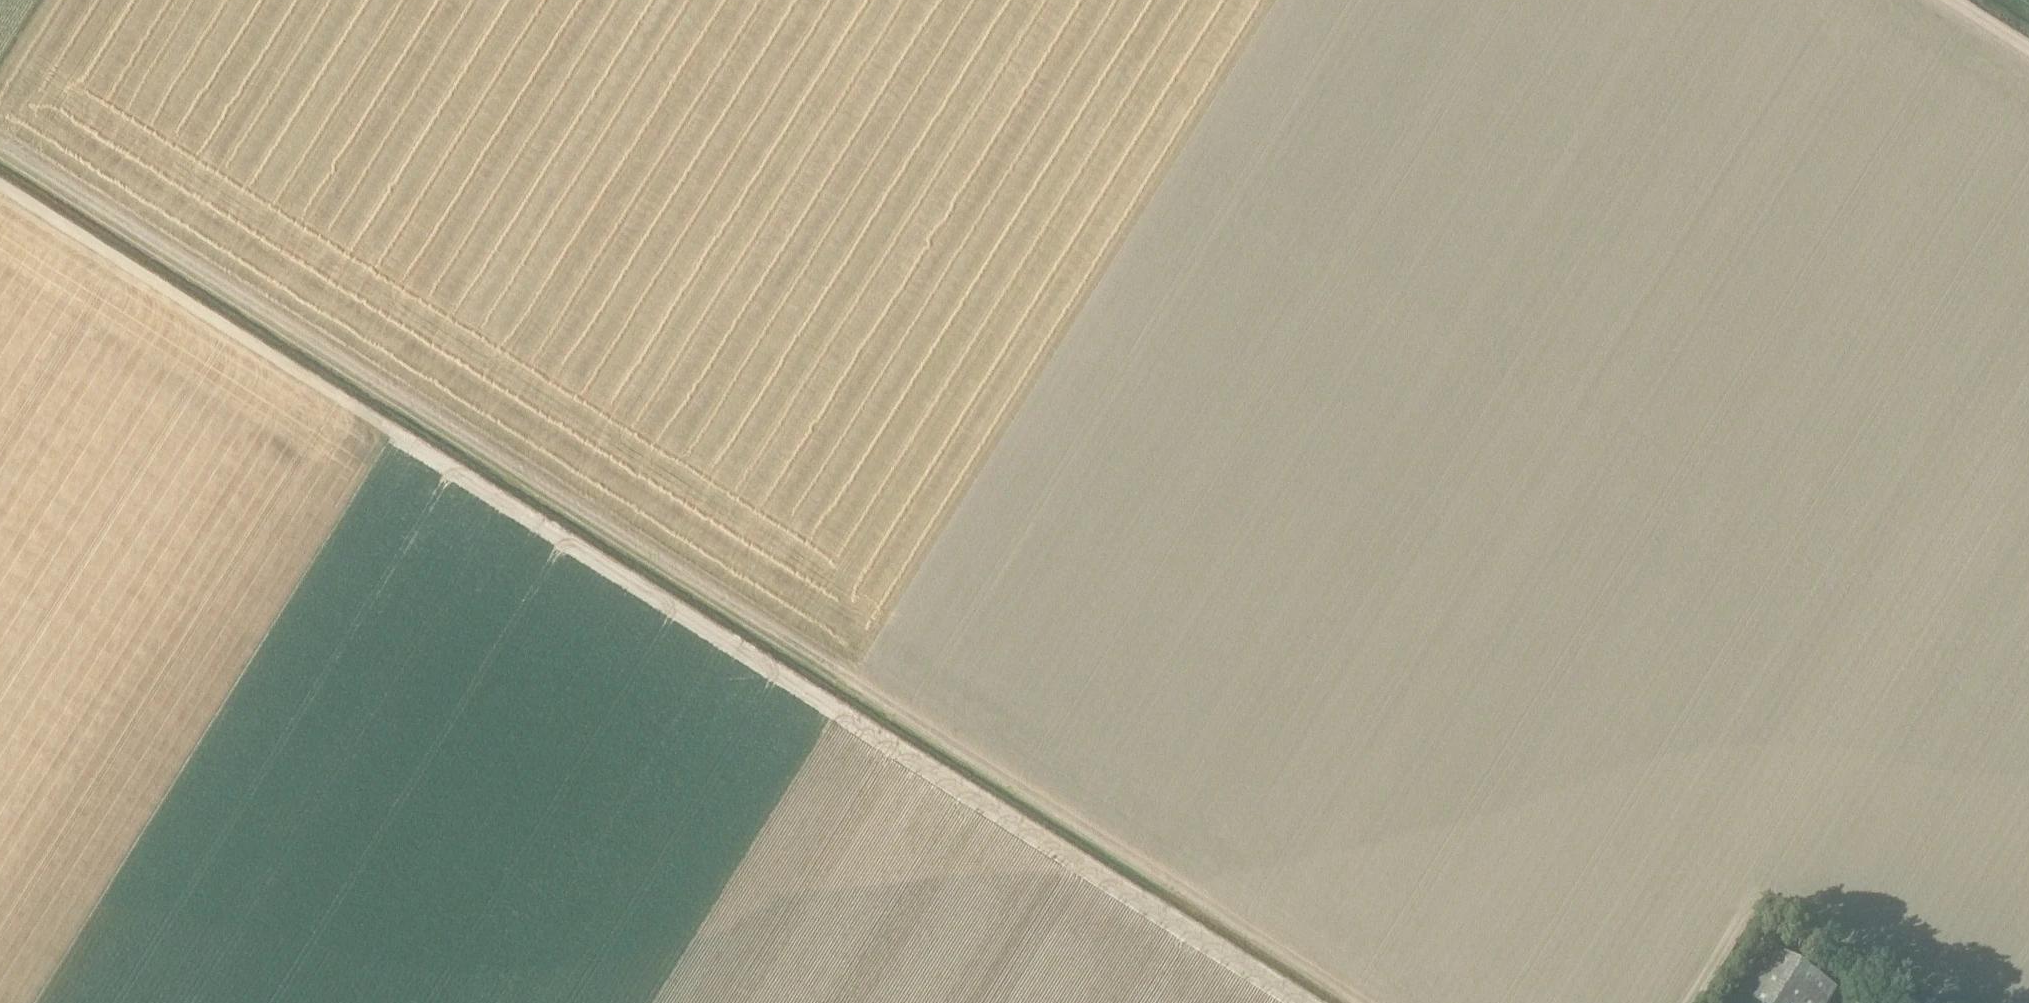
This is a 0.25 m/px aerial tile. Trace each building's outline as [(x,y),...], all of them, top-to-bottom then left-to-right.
[(1732,1002),(1829,1002),(1836,991),(1767,948),(1732,1002)]
